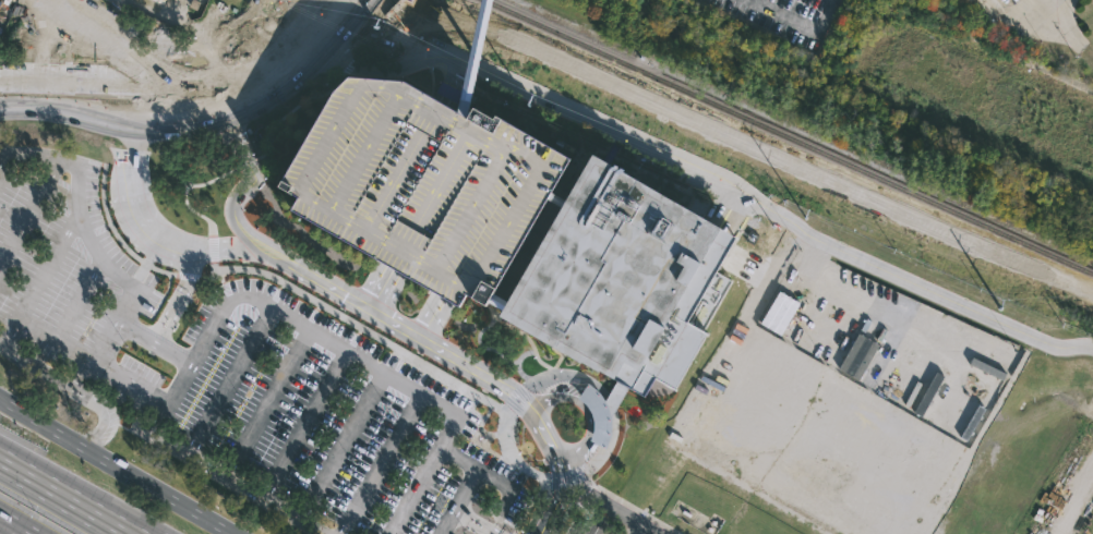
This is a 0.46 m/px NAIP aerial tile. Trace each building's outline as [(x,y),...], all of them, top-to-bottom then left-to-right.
[(417,90),(431,98),(467,119),(468,120),(473,111),(493,122),(495,118),(572,161),(552,194),(548,202),(496,291),(499,292),(496,295),(491,305),(489,308),(470,298),(463,311),(448,302),(434,294),(395,271),(293,213),(300,201),(279,189),(334,94),(348,80),(406,84),(417,90)] [(611,418),(612,421),(611,436),(606,450),(590,441),(593,430),(594,424),(592,416),(586,405),(579,400),(588,384),(600,393),(605,402),(616,383),(500,317),(503,312),(491,305),(496,295),(508,302),(562,209),(548,202),(552,194),(566,202),(591,157),(737,241),(718,274),(733,281),(702,333),(709,337),(676,393),(653,380),(644,399),(627,389),(611,418)]
